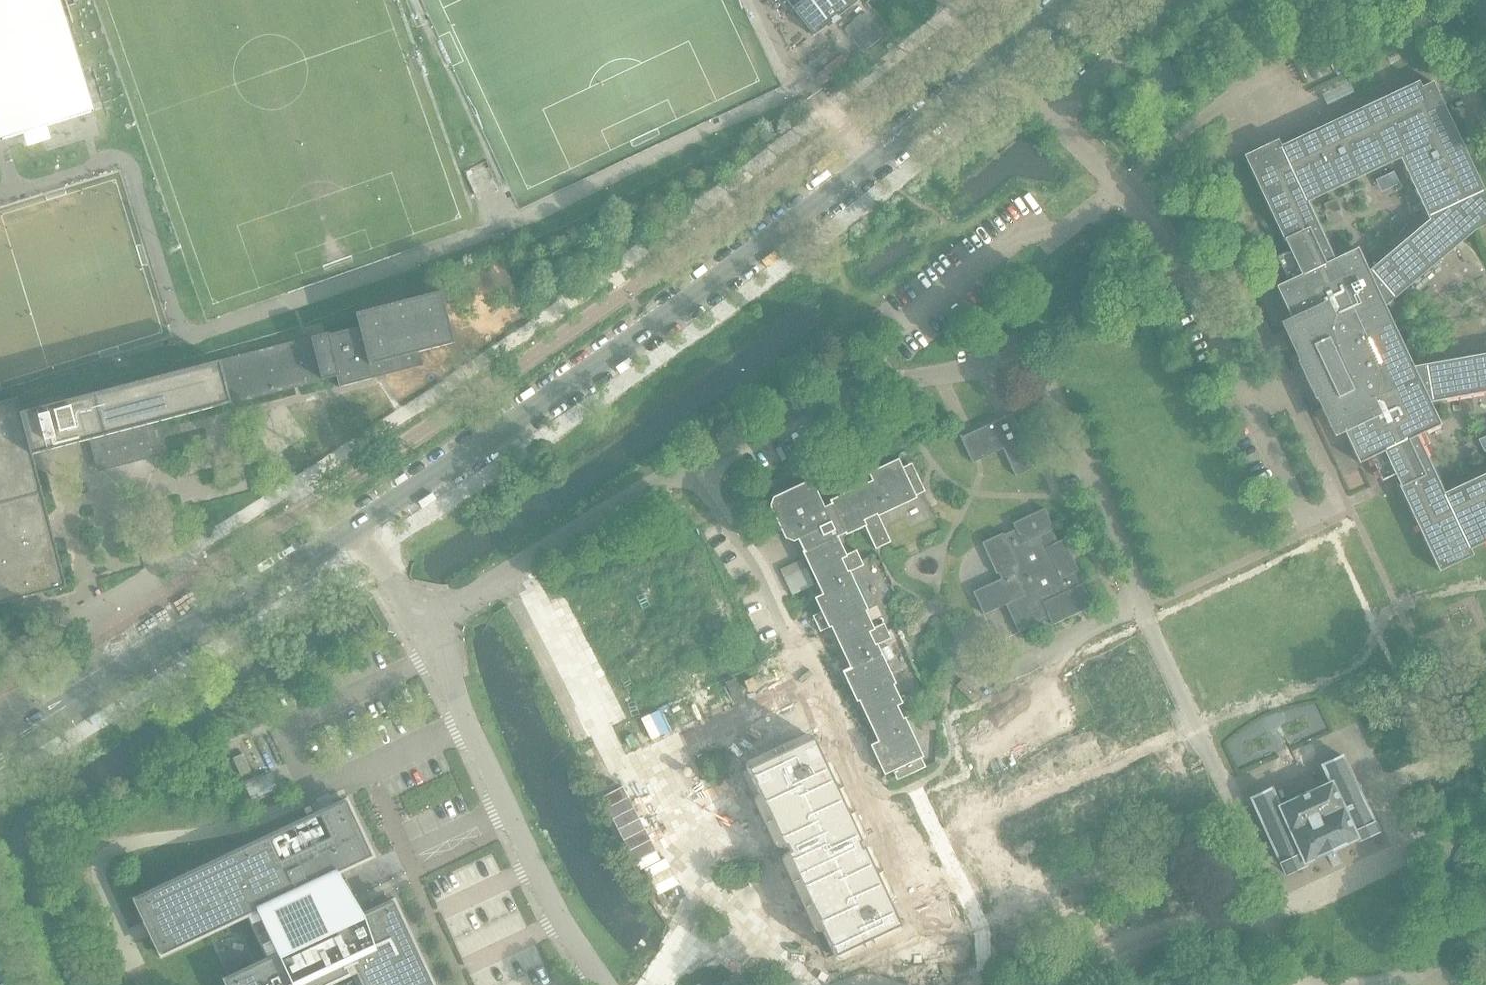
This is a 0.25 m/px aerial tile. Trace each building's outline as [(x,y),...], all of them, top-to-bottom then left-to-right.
[(94,112),(60,0),(0,0),(0,141),(94,112)] [(792,7),(791,8),(792,9),(793,9),(812,34),(813,36),(831,21),(829,19),(836,14),(838,16),(856,2),(855,0),(786,0),(792,7)] [(868,10),(844,28),(862,52),(886,33),(868,10)] [(1412,367),(1384,306),(1474,230),(1485,224),(1485,197),(1432,81),(1402,95),(1400,91),(1401,90),(1400,89),(1280,146),(1277,140),(1243,155),(1284,241),(1285,241),(1289,250),(1276,257),(1288,280),(1276,286),(1292,322),(1286,325),(1304,363),(1303,363),(1304,366),(1305,365),(1316,389),(1315,389),(1317,392),(1318,391),(1335,429),(1341,427),(1358,462),(1370,457),(1381,481),(1394,475),(1404,495),(1403,495),(1438,571),(1472,555),(1469,549),(1485,541),(1485,472),(1443,492),(1416,435),(1439,424),(1429,402),(1485,391),(1485,353),(1412,367)] [(422,365),(418,352),(453,343),(440,291),(355,313),(359,327),(328,335),(327,334),(325,334),(326,337),(314,340),(314,337),(302,341),(216,363),(216,365),(27,414),(27,411),(25,412),(25,414),(18,416),(18,414),(20,413),(20,411),(17,411),(15,403),(18,402),(17,398),(0,402),(0,599),(13,596),(14,599),(29,596),(28,592),(62,583),(57,563),(59,563),(58,561),(56,561),(51,540),(53,540),(52,538),(50,538),(45,517),(47,517),(46,515),(44,515),(39,494),(41,494),(40,491),(38,492),(33,471),(35,471),(34,468),(32,469),(28,452),(35,450),(35,453),(37,452),(37,450),(48,447),(49,449),(51,449),(50,446),(90,436),(99,469),(120,464),(121,459),(128,457),(134,455),(137,459),(158,454),(150,420),(157,418),(158,421),(160,420),(160,418),(185,411),(185,414),(188,413),(187,411),(212,404),(213,407),(215,406),(214,404),(226,401),(226,403),(229,402),(324,378),(324,376),(335,373),(339,386),(422,365)] [(1025,442),(1011,413),(961,437),(960,435),(959,435),(972,463),(975,461),(980,459),(1002,448),(1015,476),(1036,466),(1025,442)] [(873,628),(869,618),(864,620),(860,613),(867,609),(865,604),(850,571),(863,565),(856,549),(846,554),(837,536),(844,533),(845,535),(864,526),(875,549),(890,542),(878,516),(916,498),(915,495),(925,491),(922,486),(911,463),(910,463),(906,455),(898,458),(868,473),(871,480),(829,500),(830,503),(823,507),(813,485),(805,482),(773,497),(770,505),(785,538),(793,541),(797,539),(803,550),(801,551),(822,594),(814,597),(820,612),(812,615),(814,619),(820,632),(830,627),(849,667),(842,671),(856,702),(858,701),(877,741),(870,744),(884,775),(892,771),(897,780),(925,767),(924,765),(919,767),(916,760),(923,756),(905,719),(919,712),(915,704),(912,697),(901,701),(897,692),(891,694),(888,687),(895,683),(877,645),(891,638),(887,630),(884,623),(873,628)] [(1078,570),(1073,560),(1063,538),(1057,542),(1051,530),(1053,529),(1044,508),(1012,523),(1015,529),(1003,535),(1002,533),(981,542),(996,574),(999,573),(1001,578),(973,591),(983,614),(1010,602),(1015,614),(1011,616),(1018,633),(1049,618),(1052,625),(1092,606),(1081,583),(1079,584),(1074,572),(1078,570)] [(814,741),(748,773),(838,959),(904,927),(814,741)] [(243,753),(233,758),(241,776),(251,771),(243,753)] [(1373,822),(1360,793),(1354,780),(1342,755),(1321,765),(1329,783),(1308,793),(1279,806),(1271,788),(1250,798),(1279,863),(1300,853),(1304,862),(1356,838),(1353,831),(1373,822)] [(343,962),(352,958),(365,984),(432,984),(393,901),(353,919),(344,901),(355,897),(346,879),(336,883),(332,874),(372,855),(346,800),(318,813),(218,860),(135,899),(161,954),(256,910),(277,955),(225,979),(228,984),(295,984),(305,980),(307,984),(323,984),(348,973),(343,962)]
